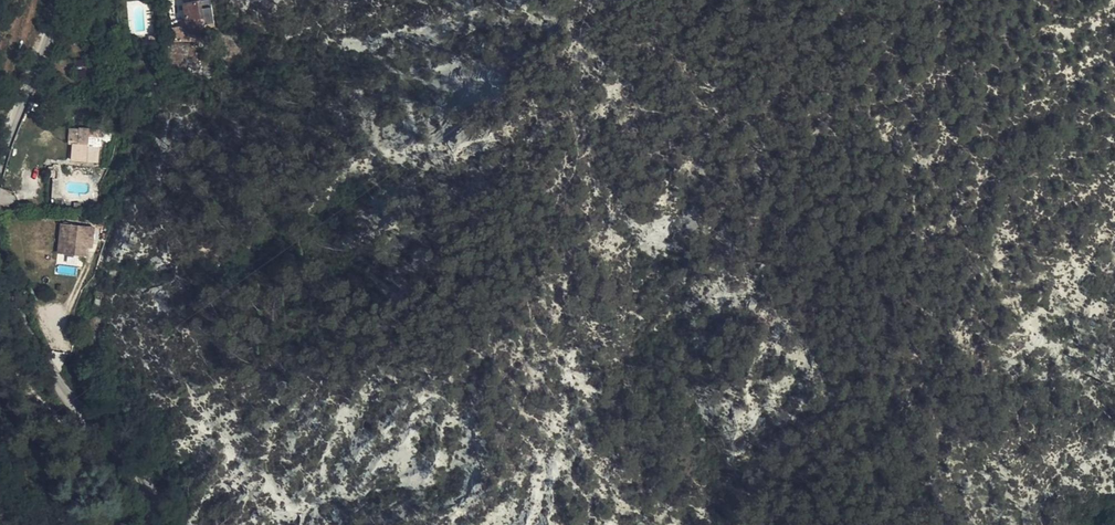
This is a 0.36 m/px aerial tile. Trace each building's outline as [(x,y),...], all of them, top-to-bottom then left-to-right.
[(190,23),(201,21),(197,0),(186,0),(190,23)] [(104,128),(87,128),(87,142),(79,142),(79,158),(104,158),(104,128)] [(72,223),(44,223),(44,250),(72,250),(72,223)]
